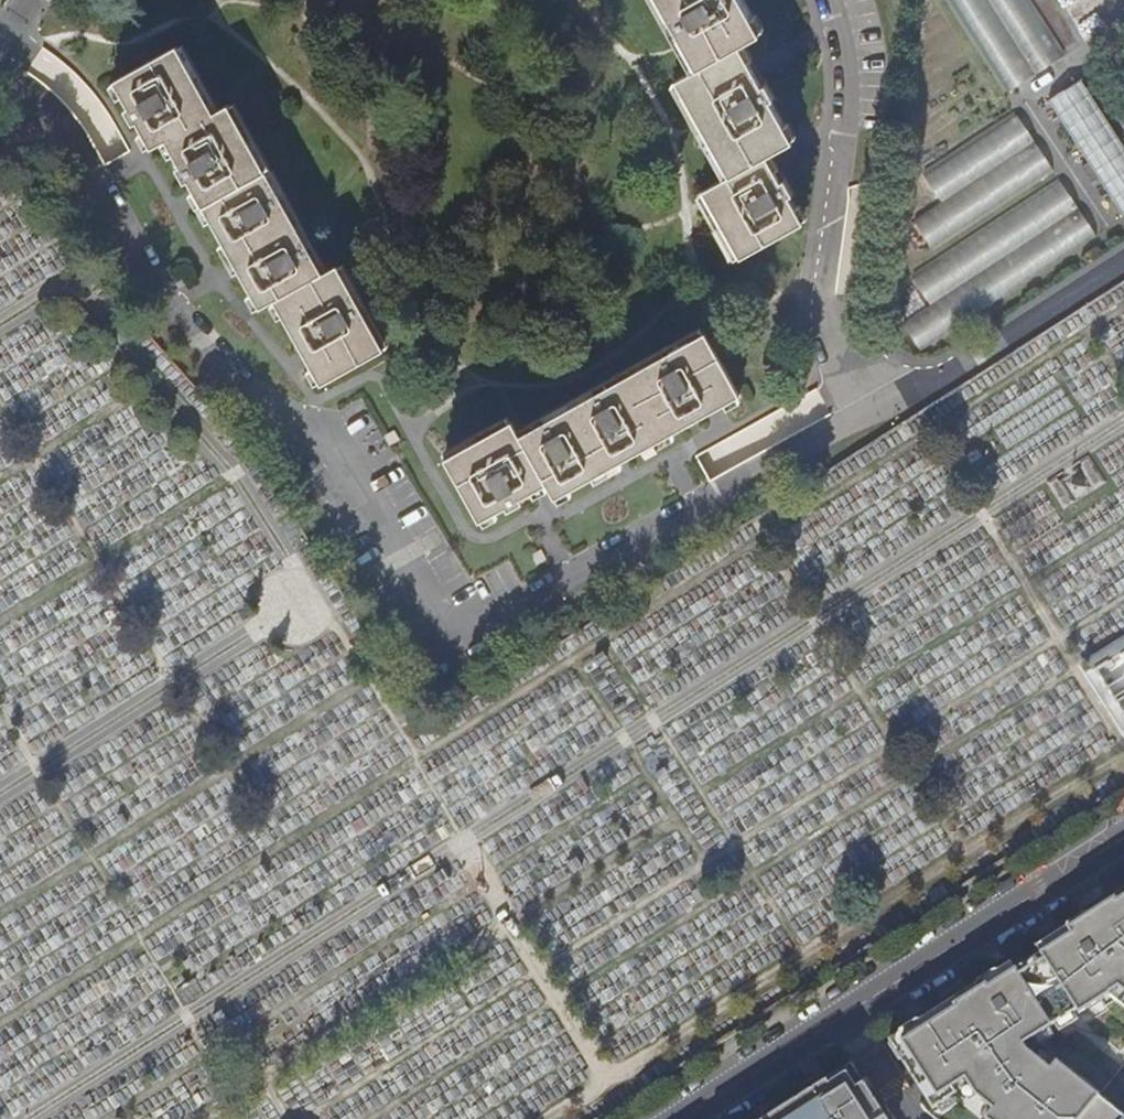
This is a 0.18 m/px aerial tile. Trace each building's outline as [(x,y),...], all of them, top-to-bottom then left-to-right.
[(727,177),(700,192),(706,203),(738,260),(800,224),(786,198),(790,196),(782,182),(778,184),(763,158),(789,143),(766,103),(771,101),(762,85),(758,88),(735,48),(757,36),(737,0),(656,0),(683,49),(694,68),(674,80),(698,124),(727,177)] [(230,105),(216,113),(211,105),(179,47),(117,82),(131,108),(126,110),(134,124),(139,121),(153,147),(168,139),(183,166),(177,169),(185,183),(190,180),(261,308),(275,300),(322,384),(385,349),(338,265),(324,273),(305,239),(230,105)] [(1113,60),(1123,77),(1123,53),(1113,60)] [(1120,216),(1123,213),(1123,153),(1078,81),(1046,102),(1120,216)] [(555,498),(739,397),(704,334),(519,435),(511,422),(446,458),(480,521),(505,507),(507,510),(522,501),(520,498),(547,484),(555,498)] [(1093,666),(1095,670),(1123,652),(1123,646),(1093,666)] [(1095,670),(1088,675),(1123,732),(1123,715),(1095,670)] [(1043,953),(1077,1012),(1111,998),(1123,1009),(1123,902),(1043,953)] [(1052,1025),(1016,969),(907,1037),(941,1090),(976,1118),(1123,1118),(1021,1042),(1052,1025)] [(767,1118),(888,1118),(853,1064),(783,1109),(767,1118)]
